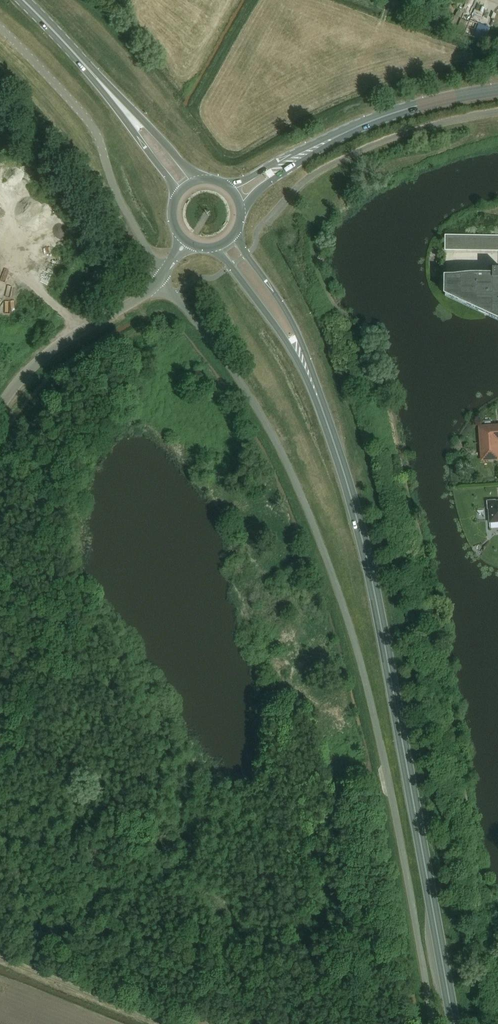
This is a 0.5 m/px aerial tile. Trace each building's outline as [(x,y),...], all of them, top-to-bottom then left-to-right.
[(446,249),(497,249),(497,237),(447,236),(446,249)] [(492,268),(492,275),(470,275),(454,276),(444,277),(446,277),(445,292),(461,292),(461,299),(476,300),(476,307),(492,307),(492,314),(497,314),(497,268),(492,268)] [(479,427),(481,445),(480,446),(480,450),(481,451),(482,459),(491,459),(492,460),(496,459),(497,458),(497,452),(497,439),(497,425),(479,427)] [(495,500),(487,500),(488,509),(489,509),(490,522),(497,522),(497,501),(495,501),(495,500)]
